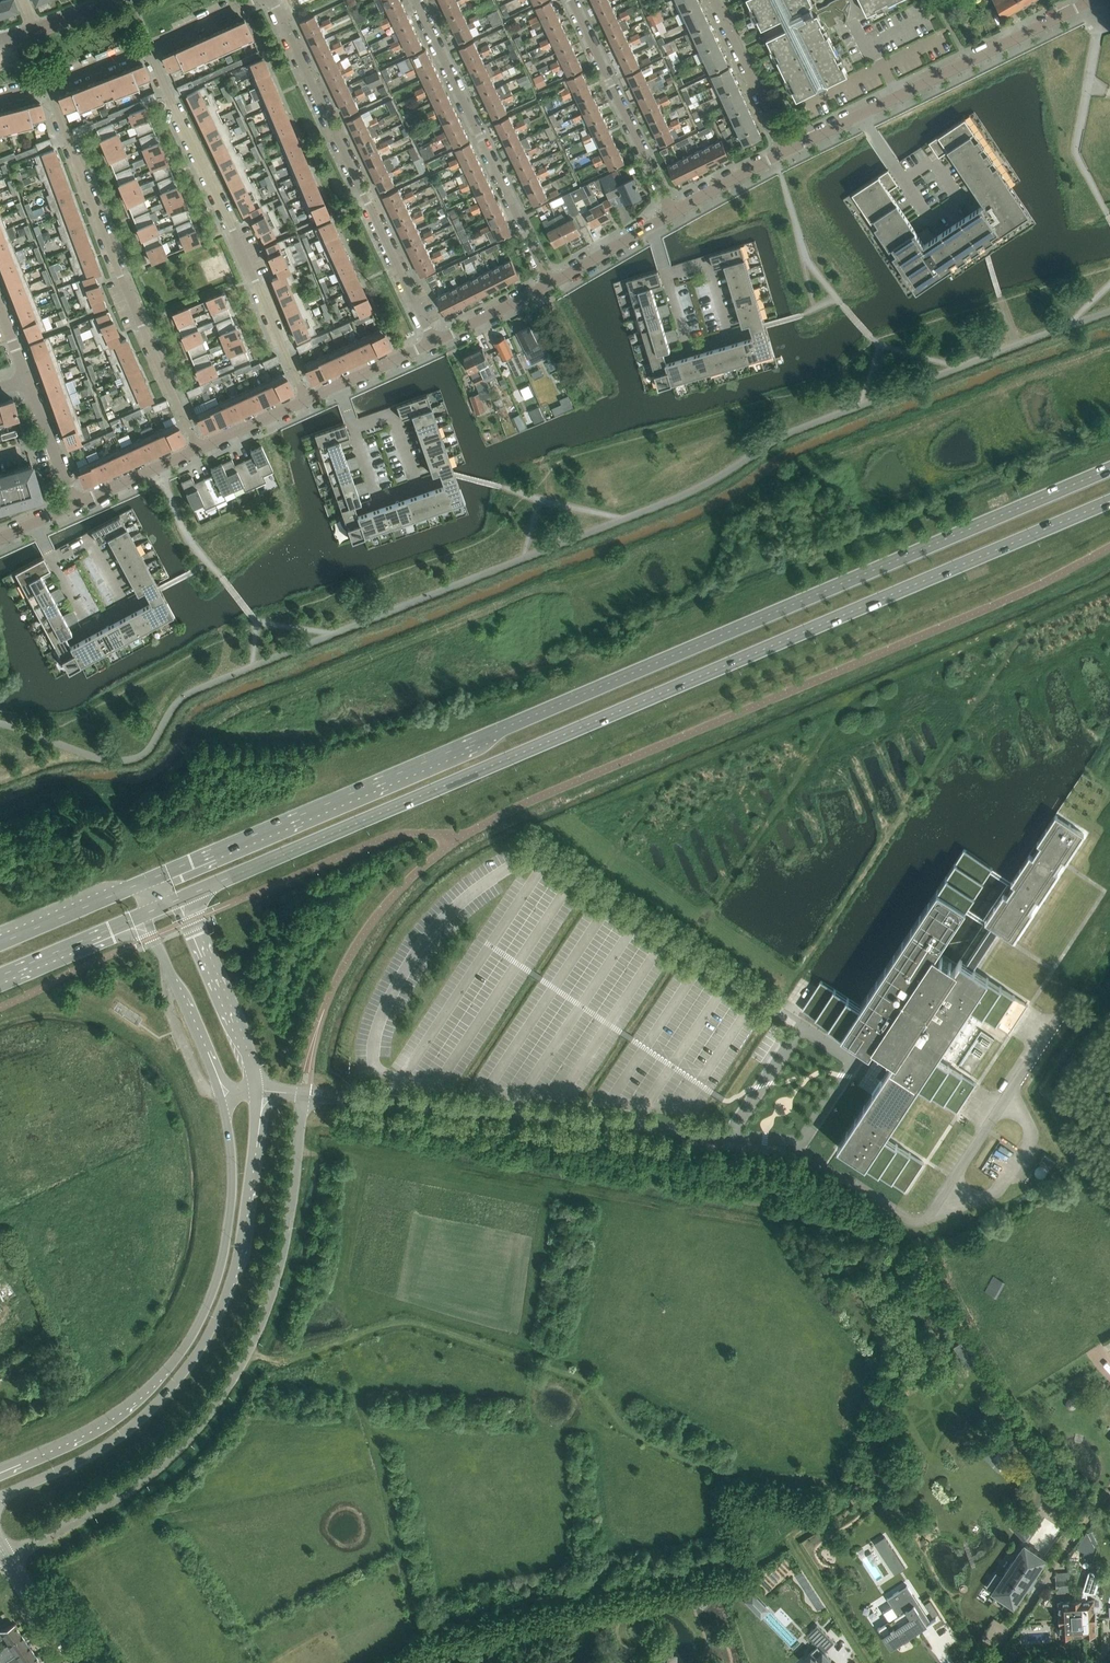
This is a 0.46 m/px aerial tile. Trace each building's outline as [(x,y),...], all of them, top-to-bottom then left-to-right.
[(14,0),(3,0),(0,1),(0,17),(18,11),(14,0)] [(400,0),(377,0),(376,0),(381,11),(387,8),(387,9),(401,2),(400,0)] [(463,12),(458,1),(457,0),(443,7),(449,19),(463,12)] [(556,12),(550,0),(537,7),(541,17),(538,18),(537,16),(530,19),(531,23),(556,12)] [(613,7),(610,0),(596,0),(593,1),(598,13),(613,7)] [(699,0),(679,0),(678,0),(683,10),(700,2),(699,0)] [(839,23),(835,16),(838,15),(845,20),(844,22),(845,22),(845,21),(846,20),(846,19),(847,18),(847,17),(847,16),(847,15),(846,14),(846,13),(845,12),(844,11),(843,10),(844,7),(845,8),(848,2),(847,0),(833,0),(831,1),(829,3),(827,4),(825,6),(824,5),(818,8),(815,2),(812,3),(811,0),(748,0),(751,7),(754,6),(760,18),(757,19),(771,48),(774,47),(780,59),(777,60),(786,78),(789,77),(795,89),(792,91),(797,100),(819,89),(821,91),(827,88),(825,86),(848,75),(843,65),(841,67),(835,54),(837,53),(828,35),(826,37),(823,31),(839,23)] [(867,14),(877,10),(876,7),(888,1),(889,4),(897,0),(860,0),(867,14)] [(1004,17),(1034,0),(994,0),(1004,17)] [(406,13),(401,2),(387,9),(390,15),(387,16),(388,17),(380,21),(382,25),(389,21),(390,22),(393,20),(406,13)] [(704,12),(700,2),(683,10),(688,20),(704,12)] [(367,18),(362,7),(353,11),(358,22),(367,18)] [(604,25),(629,13),(627,9),(620,13),(621,15),(618,17),(613,7),(598,13),(604,25)] [(504,21),(498,9),(488,14),(494,26),(504,21)] [(656,13),(661,23),(670,19),(665,9),(656,13)] [(474,21),(474,22),(478,20),(477,19),(479,18),(477,15),(470,18),(471,20),(468,22),(463,12),(449,19),(454,30),(468,24),(474,21)] [(561,23),(556,12),(531,23),(533,27),(540,23),(539,21),(542,19),(547,29),(561,23)] [(709,22),(704,12),(688,20),(692,30),(709,22)] [(412,25),(406,13),(393,20),(398,31),(412,25)] [(609,36),(630,26),(626,19),(631,17),(629,13),(604,25),(609,36)] [(321,27),(315,14),(301,21),(307,33),(321,27)] [(253,39),(244,20),(221,30),(229,50),(253,39)] [(474,35),(471,28),(476,25),(474,22),(474,21),(468,24),(454,30),(460,42),(474,35)] [(714,32),(709,22),(692,30),(697,40),(714,32)] [(566,34),(561,23),(547,29),(552,39),(549,41),(547,38),(540,42),(542,46),(566,34)] [(417,36),(412,25),(398,31),(401,38),(391,43),(393,47),(400,44),(400,45),(404,43),(403,42),(417,36)] [(629,40),(624,30),(630,27),(630,26),(609,36),(615,48),(640,36),(638,33),(631,36),(632,39),(629,40)] [(326,38),(321,27),(307,33),(312,45),(326,38)] [(229,50),(221,30),(198,40),(207,60),(229,50)] [(718,42),(714,32),(697,40),(702,50),(718,42)] [(572,45),(566,34),(542,46),(543,49),(554,44),(558,52),(572,45)] [(367,48),(361,36),(354,39),(360,51),(367,48)] [(422,47),(417,36),(403,42),(404,43),(409,53),(422,47)] [(635,53),(630,43),(633,41),(634,44),(642,40),(640,36),(615,48),(620,60),(635,53)] [(318,56),(332,50),(330,46),(326,38),(312,45),(318,56)] [(207,60),(198,40),(175,51),(183,67),(182,68),(183,71),(207,60)] [(483,50),(479,52),(474,41),(460,47),(466,60),(480,53),(484,51),(491,48),(489,44),(482,47),(483,50)] [(677,53),(683,50),(679,41),(673,44),(677,53)] [(723,53),(718,42),(702,50),(706,61),(723,53)] [(577,56),(572,45),(558,52),(561,57),(557,59),(558,60),(550,64),(552,68),(577,56)] [(650,45),(644,49),(647,55),(654,51),(650,45)] [(431,61),(426,49),(406,58),(411,70),(415,69),(418,67),(431,61)] [(323,68),(337,61),(332,50),(318,56),(323,68)] [(521,61),(516,50),(505,55),(506,58),(510,56),(514,65),(519,62),(521,61)] [(183,67),(175,51),(163,56),(170,73),(182,68),(183,67)] [(236,65),(259,55),(258,51),(235,61),(236,65)] [(485,65),(480,53),(466,60),(471,72),(485,65)] [(626,72),(651,60),(649,56),(642,59),(643,62),(640,63),(635,53),(620,60),(626,72)] [(728,63),(723,53),(706,61),(711,71),(728,63)] [(569,74),(582,68),(577,56),(552,68),(554,72),(565,67),(569,74)] [(267,69),(262,58),(245,65),(250,76),(267,69)] [(214,76),(236,65),(235,61),(212,72),(214,76)] [(343,73),(337,61),(323,68),(329,80),(343,73)] [(358,61),(344,67),(346,71),(353,68),(359,65),(358,61)] [(437,72),(431,61),(418,67),(419,71),(423,78),(437,72)] [(485,65),(471,72),(477,83),(502,71),(500,67),(494,70),(490,62),(485,65)] [(150,81),(143,64),(130,69),(137,86),(138,86),(150,81)] [(717,84),(734,76),(729,66),(708,76),(713,86),(717,84)] [(392,79),(387,67),(382,70),(387,81),(392,79)] [(633,87),(647,80),(642,68),(628,75),(633,87)] [(137,86),(130,69),(107,78),(115,98),(139,88),(138,86),(137,86)] [(272,80),(267,69),(250,76),(255,87),(272,80)] [(383,82),(378,71),(366,77),(371,87),(383,82)] [(497,88),(492,77),(495,76),(496,78),(503,75),(502,71),(477,83),(482,95),(497,88)] [(653,92),(659,89),(656,81),(664,77),(662,73),(658,75),(656,71),(649,75),(651,79),(647,80),(633,87),(639,98),(653,92)] [(193,85),(214,76),(212,72),(191,81),(191,80),(189,81),(191,86),(193,85)] [(442,83),(437,72),(423,78),(426,85),(423,86),(423,87),(415,91),(417,95),(425,91),(425,92),(429,91),(428,90),(442,83)] [(588,84),(582,72),(568,78),(573,89),(569,90),(568,88),(561,91),(563,95),(588,84)] [(348,84),(343,73),(329,80),(334,91),(348,84)] [(538,75),(534,77),(533,78),(538,88),(543,86),(538,75)] [(739,86),(734,76),(717,84),(722,94),(739,86)] [(115,98),(107,78),(95,83),(103,103),(115,98)] [(259,98),(276,91),(272,80),(255,87),(259,98)] [(146,92),(159,88),(157,81),(144,86),(146,92)] [(194,87),(193,85),(191,86),(189,81),(176,86),(179,93),(194,87)] [(103,103),(95,83),(72,92),(78,109),(79,112),(103,103)] [(447,94),(442,83),(428,90),(429,91),(433,101),(447,94)] [(507,83),(497,88),(482,95),(488,106),(513,94),(507,83)] [(354,96),(348,84),(334,91),(340,103),(354,96)] [(593,95),(588,84),(563,95),(564,99),(572,95),(571,93),(574,91),(579,101),(593,95)] [(229,93),(226,85),(220,88),(224,96),(225,95),(229,93)] [(208,93),(205,86),(186,95),(194,110),(215,100),(211,91),(208,93)] [(691,97),(687,89),(686,86),(681,88),(686,99),(691,97)] [(743,96),(739,86),(722,94),(726,104),(743,96)] [(364,91),(357,94),(359,98),(373,92),(371,88),(364,91)] [(264,110),(281,102),(276,91),(259,98),(264,110)] [(78,109),(72,92),(59,97),(66,114),(78,109)] [(157,99),(154,92),(140,98),(141,101),(143,100),(144,104),(157,99)] [(644,110),(669,98),(667,95),(660,98),(659,97),(656,99),(653,92),(639,98),(644,110)] [(359,108),(355,100),(359,98),(357,94),(354,96),(340,103),(345,115),(359,108)] [(452,106),(447,94),(433,101),(438,111),(435,112),(433,110),(426,113),(428,117),(452,106)] [(508,111),(502,101),(506,99),(507,101),(514,98),(513,94),(488,106),(493,118),(508,111)] [(598,106),(593,95),(579,101),(584,113),(598,106)] [(731,114),(748,106),(743,96),(726,104),(731,114)] [(663,115),(659,105),(662,103),(663,106),(671,102),(669,98),(644,110),(650,121),(663,115)] [(121,114),(143,104),(144,104),(143,100),(141,101),(120,109),(121,114)] [(219,108),(215,100),(194,110),(201,125),(219,116),(216,109),(219,108)] [(45,120),(40,102),(27,106),(32,124),(45,120)] [(286,114),(281,102),(264,110),(269,121),(286,114)] [(32,124),(27,106),(3,112),(8,133),(33,127),(32,124)] [(458,117),(452,106),(428,117),(430,121),(437,117),(436,114),(440,113),(444,123),(458,117)] [(603,117),(598,106),(584,113),(586,116),(590,124),(603,117)] [(753,115),(748,106),(731,114),(736,123),(753,115)] [(153,129),(145,107),(129,114),(138,135),(153,129)] [(109,119),(121,114),(120,109),(107,114),(108,116),(109,119)] [(3,112),(0,113),(0,135),(8,133),(3,112)] [(368,125),(362,113),(348,120),(353,132),(368,125)] [(557,120),(554,113),(550,115),(549,115),(554,126),(564,122),(562,117),(557,120)] [(291,125),(286,114),(269,121),(273,132),(291,125)] [(655,133),(680,121),(678,118),(671,121),(672,124),(668,125),(663,115),(650,121),(655,133)] [(757,126),(753,115),(736,123),(741,134),(757,126)] [(110,121),(109,119),(108,116),(87,125),(85,126),(87,130),(89,129),(98,125),(98,126),(110,121)] [(222,122),(219,116),(201,125),(208,140),(229,129),(225,121),(222,122)] [(515,127),(510,116),(495,123),(501,135),(526,123),(524,119),(517,122),(518,125),(515,127)] [(463,128),(458,117),(444,123),(449,133),(445,134),(444,132),(437,135),(439,140),(443,138),(463,128)] [(595,135),(609,129),(603,117),(590,124),(593,131),(582,136),(581,135),(566,143),(563,136),(560,138),(565,149),(584,140),(591,136),(595,135)] [(961,121),(960,121),(929,142),(939,157),(948,150),(984,204),(945,230),(940,233),(937,229),(932,233),(932,232),(931,233),(934,237),(924,244),(889,190),(898,184),(888,169),(857,190),(853,193),(917,290),(945,271),(1029,215),(1012,189),(965,118),(961,121)] [(675,138),(670,128),(673,126),(674,129),(682,125),(680,121),(655,133),(661,145),(675,138)] [(727,127),(724,121),(719,124),(722,130),(727,127)] [(85,126),(87,125),(86,122),(71,128),(74,135),(87,130),(85,126)] [(112,123),(96,130),(105,150),(121,144),(120,142),(112,123)] [(521,139),(516,129),(519,127),(520,130),(528,126),(526,123),(501,135),(507,147),(521,140),(521,139)] [(278,143),(295,136),(291,125),(273,132),(278,143)] [(373,137),(368,125),(353,132),(359,144),(373,137)] [(551,126),(550,126),(546,128),(551,140),(556,138),(551,126)] [(762,136),(757,126),(741,134),(745,144),(762,136)] [(731,135),(727,127),(722,130),(725,137),(731,135)] [(468,139),(463,128),(443,138),(448,149),(468,139)] [(233,138),(229,129),(208,140),(215,154),(233,146),(230,139),(233,138)] [(600,146),(614,140),(609,129),(595,135),(596,139),(600,146)] [(155,132),(139,138),(146,156),(147,159),(163,152),(155,132)] [(283,154),(300,147),(295,136),(278,143),(283,154)] [(533,148),(528,138),(527,136),(521,139),(521,140),(507,147),(512,158),(527,152),(530,150),(533,149),(533,148)] [(379,149),(373,137),(359,144),(364,155),(379,149)] [(392,137),(380,143),(382,147),(389,144),(394,141),(392,137)] [(39,150),(52,145),(50,138),(35,143),(36,146),(37,146),(39,150)] [(736,148),(731,138),(727,140),(731,150),(736,148)] [(389,144),(382,147),(384,151),(402,142),(400,139),(394,141),(389,144)] [(730,156),(721,139),(711,145),(719,162),(730,156)] [(619,151),(614,140),(600,146),(605,156),(601,158),(600,155),(593,158),(595,163),(619,151)] [(475,154),(470,142),(456,149),(461,159),(457,161),(456,158),(449,162),(451,166),(458,162),(459,163),(462,161),(475,154)] [(121,144),(105,150),(113,171),(129,164),(121,146),(121,144)] [(430,144),(425,146),(420,149),(425,159),(435,154),(430,144)] [(719,162),(711,145),(700,150),(708,167),(719,162)] [(16,159),(39,150),(37,146),(36,146),(14,155),(15,156),(16,159)] [(236,152),(233,146),(215,154),(222,169),(243,159),(239,151),(236,152)] [(305,158),(300,147),(283,154),(287,165),(305,158)] [(60,165),(54,149),(35,156),(38,163),(34,164),(38,173),(60,165)] [(380,153),(379,149),(364,155),(370,167),(384,160),(380,153)] [(708,167),(700,150),(689,155),(697,172),(708,167)] [(625,162),(619,151),(595,163),(596,166),(604,162),(603,160),(606,159),(611,169),(625,162)] [(15,156),(14,155),(13,152),(0,157),(0,162),(15,156)] [(163,152),(147,159),(148,161),(156,179),(172,173),(163,152)] [(532,163),(527,152),(512,158),(518,170),(532,163)] [(481,166),(475,154),(462,161),(467,172),(481,166)] [(697,172),(689,155),(678,160),(687,177),(697,172)] [(309,169),(305,158),(287,165),(292,177),(309,169)] [(247,167),(243,159),(222,169),(229,184),(247,175),(244,169),(247,167)] [(389,172),(384,160),(370,167),(375,178),(389,172)] [(687,177),(678,160),(668,166),(676,183),(687,177)] [(537,173),(532,163),(518,170),(523,182),(548,169),(546,166),(539,169),(540,171),(537,173)] [(65,180),(60,165),(38,173),(41,181),(44,180),(46,187),(65,180)] [(486,177),(481,166),(467,172),(461,174),(464,182),(459,184),(461,188),(469,185),(473,184),(472,183),(486,177)] [(130,167),(115,174),(123,195),(139,188),(138,186),(130,167)] [(314,181),(309,169),(292,177),(297,188),(314,181)] [(543,186),(538,175),(541,174),(542,176),(550,173),(548,169),(523,182),(529,193),(543,186)] [(641,195),(633,178),(618,184),(615,175),(613,171),(601,177),(600,178),(605,188),(610,198),(613,207),(625,201),(625,202),(641,195)] [(395,184),(389,172),(375,178),(381,190),(395,184)] [(250,182),(247,175),(229,184),(236,199),(257,189),(253,180),(250,182)] [(173,176),(157,182),(165,201),(166,203),(181,196),(173,176)] [(491,188),(486,177),(472,183),(473,184),(478,194),(491,188)] [(605,188),(600,178),(595,180),(600,190),(605,188)] [(49,204),(71,195),(65,180),(46,187),(49,194),(46,195),(49,204)] [(319,192),(314,181),(297,188),(302,199),(319,192)] [(276,190),(272,182),(267,184),(266,185),(270,193),(276,190)] [(589,183),(571,192),(580,212),(581,214),(586,212),(591,223),(593,226),(602,222),(587,191),(592,189),(589,183)] [(447,195),(442,184),(437,186),(443,197),(447,195)] [(548,198),(543,186),(529,193),(534,205),(548,198)] [(139,188),(123,195),(132,215),(147,209),(140,190),(139,188)] [(496,199),(491,188),(478,194),(482,204),(479,206),(477,203),(470,206),(472,211),(496,199)] [(261,197),(257,189),(236,199),(243,214),(248,212),(248,211),(261,205),(261,204),(258,198),(261,197)] [(388,206),(404,199),(399,189),(384,196),(386,202),(385,203),(386,206),(388,205),(388,206)] [(613,207),(610,198),(600,203),(592,189),(587,191),(602,222),(611,218),(608,213),(615,210),(613,207)] [(323,203),(319,192),(302,199),(306,210),(323,203)] [(571,192),(563,195),(568,206),(565,207),(571,219),(574,218),(573,215),(580,212),(571,192)] [(77,211),(71,195),(49,204),(52,212),(55,211),(58,218),(77,211)] [(181,196),(166,203),(167,205),(174,224),(190,217),(181,196)] [(409,209),(404,199),(388,206),(389,207),(387,208),(389,211),(390,210),(393,216),(409,209)] [(502,211),(496,199),(472,211),(473,214),(481,210),(480,208),(483,206),(488,217),(502,211)] [(255,226),(276,216),(272,208),(269,209),(266,202),(261,204),(261,205),(248,211),(248,212),(255,226)] [(328,214),(323,203),(306,210),(311,221),(328,214)] [(286,212),(282,204),(276,206),(280,214),(286,212)] [(414,219),(417,217),(415,213),(420,211),(417,205),(409,209),(393,216),(396,222),(394,223),(396,226),(397,225),(398,226),(414,219)] [(450,211),(449,211),(451,214),(453,219),(459,216),(455,208),(450,211)] [(83,226),(77,211),(58,218),(60,225),(57,226),(60,234),(83,226)] [(507,222),(502,211),(488,217),(493,226),(489,228),(488,225),(481,229),(483,233),(487,231),(507,222)] [(149,212),(133,218),(141,239),(157,232),(156,230),(149,212)] [(289,220),(286,212),(280,214),(284,222),(289,220)] [(562,213),(555,217),(557,222),(558,225),(566,240),(581,232),(579,228),(574,218),(571,219),(566,221),(562,213)] [(545,214),(540,216),(542,221),(555,246),(566,240),(558,225),(557,222),(555,217),(549,220),(548,218),(547,219),(545,214)] [(280,224),(276,216),(255,226),(262,241),(280,233),(277,226),(280,224)] [(464,227),(459,216),(453,219),(458,230),(464,227)] [(418,229),(414,219),(398,226),(398,227),(397,227),(398,231),(400,230),(402,236),(418,229)] [(191,220),(175,226),(181,239),(184,247),(184,248),(200,241),(191,220)] [(336,231),(331,220),(314,227),(319,238),(336,231)] [(512,233),(507,222),(487,231),(492,242),(512,233)] [(88,241),(83,226),(60,234),(64,243),(67,242),(69,249),(88,241)] [(6,228),(0,231),(0,244),(11,240),(6,228)] [(407,246),(423,238),(418,229),(402,236),(405,242),(404,242),(405,245),(407,245),(407,246)] [(341,242),(336,231),(319,238),(324,249),(341,242)] [(157,232),(141,239),(151,262),(167,255),(166,255),(158,235),(157,232)] [(428,248),(424,242),(427,241),(426,237),(423,238),(407,246),(407,247),(406,247),(407,250),(409,250),(412,256),(428,248)] [(286,246),(283,239),(264,246),(271,262),(293,253),(289,245),(286,246)] [(474,251),(469,239),(464,242),(469,253),(474,251)] [(11,240),(0,244),(0,257),(15,251),(11,240)] [(94,257),(88,241),(69,249),(72,255),(69,256),(72,265),(94,257)] [(303,249),(299,241),(294,243),(297,251),(303,249)] [(346,253),(341,242),(324,249),(329,260),(346,253)] [(745,258),(741,245),(710,254),(714,268),(725,265),(724,264),(745,258)] [(441,249),(433,253),(435,257),(448,251),(447,251),(445,247),(441,249)] [(432,258),(428,248),(412,256),(414,261),(413,262),(414,265),(416,264),(416,266),(432,258)] [(30,249),(18,252),(20,259),(32,255),(30,249)] [(306,257),(303,249),(297,251),(300,259),(306,257)] [(435,257),(437,261),(450,254),(449,250),(447,251),(448,251),(435,257)] [(15,251),(0,257),(0,263),(2,269),(20,262),(15,251)] [(296,262),(293,253),(271,262),(277,277),(291,271),(291,272),(296,270),(293,263),(296,262)] [(334,271),(351,264),(346,253),(329,260),(334,271)] [(477,270),(472,261),(470,256),(464,259),(466,264),(466,270),(469,274),(477,270)] [(100,273),(94,257),(72,265),(75,274),(78,273),(80,279),(81,279),(95,274),(95,275),(100,273)] [(437,268),(432,258),(416,266),(417,266),(415,267),(417,270),(418,269),(421,276),(437,268)] [(748,269),(745,258),(724,264),(725,265),(728,275),(748,269)] [(520,276),(511,259),(501,265),(509,282),(520,276)] [(24,273),(20,262),(2,269),(7,280),(24,273)] [(57,262),(53,264),(48,266),(51,273),(56,271),(55,271),(62,268),(61,264),(57,262)] [(356,275),(351,264),(334,271),(339,282),(356,275)] [(509,282),(501,265),(490,270),(498,287),(509,282)] [(751,278),(748,269),(728,275),(731,285),(751,278)] [(498,287),(490,270),(479,276),(488,292),(498,287)] [(662,283),(658,270),(627,279),(631,292),(662,283)] [(294,278),(291,272),(291,271),(277,277),(272,279),(278,294),(300,285),(297,277),(294,278)] [(28,284),(24,273),(7,280),(11,291),(28,284)] [(100,290),(95,275),(95,274),(81,279),(80,279),(75,281),(78,288),(75,289),(78,298),(100,290)] [(361,286),(356,275),(339,282),(344,293),(361,286)] [(488,292),(479,276),(469,281),(477,298),(488,292)] [(754,288),(751,278),(731,285),(733,294),(754,288)] [(477,298),(469,281),(458,286),(466,303),(477,298)] [(662,284),(662,283),(631,292),(635,305),(655,299),(653,292),(663,289),(662,284)] [(33,296),(28,284),(11,291),(15,302),(33,296)] [(304,294),(300,285),(278,294),(285,310),(303,302),(301,295),(304,294)] [(366,297),(361,286),(344,293),(349,304),(366,297)] [(466,303),(458,286),(447,292),(456,308),(466,303)] [(757,298),(754,288),(733,294),(737,305),(757,298)] [(106,305),(100,290),(78,298),(81,306),(85,305),(87,312),(106,305)] [(456,308),(447,292),(437,297),(445,314),(456,308)] [(230,314),(221,293),(206,300),(209,308),(214,321),(230,314)] [(37,307),(33,296),(15,302),(20,314),(37,307)] [(371,308),(366,297),(349,304),(354,316),(371,308)] [(760,309),(757,298),(737,305),(740,315),(760,309)] [(639,318),(669,308),(668,303),(657,306),(655,299),(635,305),(639,318)] [(306,309),(303,302),(285,310),(291,325),(313,316),(309,307),(306,309)] [(42,318),(37,307),(20,314),(24,325),(42,318)] [(182,336),(197,330),(197,327),(188,307),(172,314),(182,336)] [(671,314),(669,308),(639,318),(642,330),(662,324),(660,317),(671,314)] [(763,319),(760,309),(740,315),(743,325),(750,323),(763,319)] [(115,326),(108,310),(89,318),(92,325),(89,327),(93,335),(115,326)] [(331,318),(328,310),(323,311),(322,312),(325,320),(331,318)] [(372,317),(370,312),(362,316),(364,320),(372,317)] [(316,324),(313,316),(291,325),(297,340),(316,333),(313,325),(316,324)] [(364,320),(362,316),(354,319),(356,324),(364,320)] [(240,338),(231,317),(216,324),(223,342),(224,344),(240,338)] [(46,330),(42,318),(24,325),(29,336),(46,330)] [(773,353),(767,333),(765,326),(763,319),(750,323),(754,337),(760,357),(773,353)] [(350,327),(348,322),(340,326),(342,330),(350,327)] [(664,331),(662,324),(642,330),(646,342),(677,333),(675,328),(664,331)] [(78,326),(73,328),(78,342),(83,340),(78,326)] [(121,340),(115,326),(93,335),(97,344),(100,343),(103,349),(108,347),(121,341),(121,340)] [(342,330),(340,326),(332,329),(334,334),(342,330)] [(530,326),(517,332),(525,349),(532,363),(549,355),(542,340),(538,342),(531,328),(530,326)] [(389,345),(381,328),(370,334),(378,351),(389,345)] [(206,350),(198,332),(197,330),(182,336),(190,357),(206,350)] [(328,337),(326,332),(318,336),(320,340),(328,337)] [(678,339),(677,333),(646,342),(650,355),(663,351),(663,352),(670,350),(668,342),(678,339)] [(378,351),(370,334),(359,339),(367,355),(378,351)] [(53,348),(49,336),(31,342),(35,354),(53,348)] [(320,340),(318,336),(310,339),(312,344),(320,340)] [(506,337),(495,343),(503,359),(507,357),(516,376),(526,371),(524,365),(518,352),(514,354),(506,337)] [(760,357),(754,337),(742,340),(748,361),(760,357)] [(111,363),(133,354),(126,338),(121,340),(121,341),(108,347),(111,353),(107,355),(111,363)] [(249,359),(240,338),(224,344),(225,347),(232,363),(233,365),(249,359)] [(313,346),(312,344),(310,339),(296,346),(299,353),(313,346)] [(367,355),(359,339),(348,344),(356,360),(367,355)] [(748,361),(742,340),(729,344),(732,355),(735,365),(748,361)] [(356,360),(348,344),(337,349),(345,365),(356,360)] [(735,365),(732,355),(729,344),(717,348),(723,368),(735,365)] [(57,359),(53,348),(35,354),(39,365),(57,359)] [(483,348),(473,353),(485,380),(486,379),(486,381),(497,376),(491,364),(483,348)] [(723,368),(717,348),(704,352),(707,363),(710,372),(723,368)] [(345,365),(337,349),(326,353),(334,370),(345,365)] [(667,363),(663,352),(663,351),(650,355),(659,387),(673,383),(667,363)] [(710,372),(707,363),(704,352),(692,355),(698,376),(710,372)] [(207,353),(191,360),(200,381),(216,374),(207,353)] [(334,370),(326,353),(315,358),(323,375),(334,370)] [(485,380),(473,353),(464,357),(479,390),(488,387),(488,386),(486,381),(486,379),(485,380)] [(139,369),(133,354),(111,363),(115,372),(118,370),(121,377),(139,369)] [(265,368),(279,362),(276,355),(262,361),(265,368)] [(698,376),(692,355),(679,359),(685,380),(698,376)] [(323,375),(315,358),(304,364),(311,381),(323,375)] [(61,370),(57,359),(39,365),(43,377),(61,370)] [(685,380),(679,359),(667,363),(673,383),(685,380)] [(232,363),(217,369),(219,373),(234,367),(233,365),(232,363)] [(261,367),(259,363),(251,366),(252,368),(253,371),(261,367)] [(146,384),(139,369),(121,377),(123,384),(120,385),(124,393),(146,384)] [(65,382),(61,370),(43,377),(47,388),(65,382)] [(292,390),(284,373),(273,378),(281,395),(292,390)] [(281,395),(273,378),(262,383),(270,400),(281,395)] [(69,393),(65,382),(47,388),(52,399),(69,393)] [(270,400),(262,383),(251,388),(259,405),(270,400)] [(152,400),(146,384),(124,393),(128,402),(131,401),(134,408),(152,400)] [(203,391),(201,385),(200,384),(186,390),(189,397),(203,391)] [(259,405),(251,388),(240,393),(248,410),(259,405)] [(486,410),(480,392),(470,396),(476,414),(486,410)] [(73,404),(69,393),(52,399),(56,411),(73,404)] [(248,410),(240,393),(229,398),(237,415),(248,410)] [(396,405),(401,419),(411,415),(431,408),(426,394),(396,405)] [(565,411),(574,408),(569,396),(560,399),(565,411)] [(237,415),(229,398),(218,403),(226,420),(237,415)] [(18,417),(15,405),(16,405),(15,401),(14,402),(13,399),(1,402),(6,420),(18,417)] [(155,412),(169,406),(166,399),(152,405),(155,412)] [(226,420),(218,403),(207,408),(215,424),(226,420)] [(77,416),(73,404),(56,411),(60,422),(77,416)] [(539,406),(529,410),(535,423),(545,419),(539,406)] [(215,424),(207,408),(196,413),(203,430),(215,424)] [(411,415),(414,425),(435,418),(431,408),(411,415)] [(81,427),(77,416),(60,422),(64,433),(81,427)] [(414,425),(418,435),(438,428),(435,418),(414,425)] [(184,439),(176,422),(165,427),(173,444),(184,439)] [(345,423),(314,434),(318,446),(349,436),(345,423)] [(86,425),(81,427),(64,433),(68,445),(85,439),(90,437),(86,425)] [(151,426),(140,431),(143,437),(151,454),(162,449),(154,432),(151,426)] [(173,444),(165,427),(154,432),(162,449),(173,444)] [(418,435),(421,445),(442,438),(438,428),(418,435)] [(115,434),(113,430),(105,433),(107,438),(115,434)] [(101,441),(99,436),(91,440),(93,444),(101,441)] [(349,436),(318,446),(323,459),(343,452),(341,445),(351,441),(349,436)] [(151,454),(143,437),(132,442),(140,459),(151,454)] [(421,445),(425,455),(445,448),(442,438),(421,445)] [(93,444),(91,440),(83,443),(85,448),(93,444)] [(140,459),(132,442),(121,447),(129,464),(140,459)] [(253,456),(244,461),(255,487),(266,482),(263,476),(273,471),(261,445),(250,450),(253,456)] [(80,450),(78,446),(70,449),(72,454),(80,450)] [(129,464),(121,447),(110,452),(118,469),(129,464)] [(425,455),(428,464),(448,457),(445,448),(425,455)] [(118,469),(110,452),(99,457),(107,474),(118,469)] [(343,452),(323,459),(327,471),(358,460),(356,455),(346,459),(343,452)] [(107,474),(99,457),(88,462),(96,478),(107,474)] [(428,464),(432,474),(439,472),(452,467),(448,457),(428,464)] [(255,487),(244,461),(234,465),(232,459),(221,464),(233,490),(242,485),(245,491),(255,487)] [(358,460),(327,471),(331,484),(352,477),(349,470),(360,466),(358,460)] [(96,478),(88,462),(77,467),(84,484),(96,478)] [(233,490),(221,464),(210,468),(213,474),(204,479),(216,505),(226,500),(224,494),(233,490)] [(41,496),(31,465),(14,470),(14,471),(15,470),(16,474),(0,479),(0,508),(41,496)] [(452,467),(439,472),(441,480),(443,485),(444,485),(451,505),(464,501),(455,476),(452,467)] [(216,505),(204,479),(195,483),(192,477),(181,482),(192,508),(202,503),(205,509),(216,505)] [(352,477),(331,484),(336,496),(366,485),(364,480),(354,484),(352,477)] [(366,485),(336,496),(340,509),(354,504),(361,502),(358,495),(368,491),(366,485)] [(443,485),(431,489),(438,510),(451,505),(444,485),(443,485)] [(431,489),(419,494),(426,514),(438,510),(431,489)] [(419,494),(406,498),(414,518),(426,514),(419,494)] [(406,498),(394,502),(401,523),(414,518),(406,498)] [(394,502),(382,507),(389,527),(401,523),(394,502)] [(354,504),(340,509),(351,540),(364,536),(357,515),(354,504)] [(382,507),(370,511),(377,531),(389,527),(382,507)] [(370,511),(357,515),(364,536),(377,531),(370,511)] [(106,535),(125,525),(120,515),(91,531),(98,543),(107,538),(106,535)] [(130,535),(125,525),(106,535),(107,538),(111,545),(130,535)] [(135,544),(130,535),(111,545),(116,554),(135,544)] [(140,554),(135,544),(116,554),(122,564),(140,554)] [(127,574),(146,564),(140,554),(122,564),(127,574)] [(21,583),(50,568),(43,556),(15,572),(21,583)] [(151,573),(146,564),(127,574),(132,584),(151,573)] [(50,569),(50,568),(21,583),(28,595),(46,585),(43,579),(52,574),(50,569)] [(156,583),(151,573),(132,584),(137,593),(144,590),(156,583)] [(160,590),(156,583),(144,590),(147,596),(151,602),(162,621),(173,614),(160,590)] [(34,607),(62,592),(59,586),(50,592),(46,585),(28,595),(34,607)] [(65,597),(62,592),(34,607),(40,618),(59,608),(55,602),(65,597)] [(162,621),(151,602),(140,608),(150,627),(162,621)] [(46,630),(74,615),(72,610),(62,615),(59,608),(40,618),(46,630)] [(150,627),(140,608),(134,611),(128,614),(134,624),(138,633),(150,627)] [(138,633),(134,624),(128,614),(122,618),(117,620),(127,639),(138,633)] [(77,620),(74,615),(46,630),(52,641),(53,642),(65,635),(72,632),(68,625),(77,620)] [(127,639),(117,620),(111,624),(105,627),(111,637),(115,646),(127,639)] [(115,646),(111,637),(105,627),(99,630),(94,633),(104,652),(115,646)] [(104,652),(94,633),(82,639),(92,658),(104,652)] [(81,664),(70,645),(65,635),(53,642),(56,647),(69,671),(81,664)] [(92,658),(82,639),(70,645),(81,664),(92,658)] [(1028,1004),(974,968),(998,931),(1014,941),(1033,912),(1029,910),(1037,899),(1040,901),(1059,873),(1055,871),(1063,859),(1066,862),(1085,833),(1056,815),(1037,843),(1041,845),(1033,856),(1030,854),(1011,882),(1014,885),(1007,896),(1004,893),(985,922),(991,926),(966,964),(960,959),(954,968),(934,955),(993,867),(966,849),(861,1006),(821,980),(802,1009),(870,1054),(875,1046),(882,1051),(894,1060),(880,1081),(838,1146),(906,1190),(925,1162),(885,1136),(917,1085),(958,1112),(976,1083),(937,1057),(970,1007),(1010,1033),(1028,1004)] [(714,1089),(724,1092),(726,1087),(716,1083),(714,1089)] [(997,1297),(1005,1281),(994,1275),(985,1291),(997,1297)] [(0,1281),(0,1285),(10,1298),(18,1292),(6,1276),(0,1281)] [(9,1318),(11,1322),(21,1318),(19,1313),(9,1318)] [(1068,1397),(1067,1398),(1066,1399),(1065,1400),(1065,1401),(1065,1402),(1065,1403),(1065,1404),(1065,1405),(1066,1406),(1067,1407),(1068,1407),(1069,1408),(1070,1408),(1071,1408),(1072,1408),(1073,1408),(1074,1407),(1075,1407),(1075,1406),(1076,1405),(1076,1404),(1077,1403),(1077,1402),(1077,1401),(1076,1400),(1076,1399),(1075,1398),(1074,1397),(1073,1397),(1072,1396),(1071,1396),(1070,1396),(1069,1397),(1068,1397)] [(999,1444),(1000,1458),(1010,1457),(1009,1443),(999,1444)] [(1033,1523),(1022,1511),(1009,1523),(1023,1539),(1030,1533),(1026,1529),(1033,1523)] [(1035,1574),(1046,1558),(1025,1544),(1015,1558),(1002,1576),(1003,1576),(993,1591),(1014,1605),(1025,1589),(1035,1574)] [(1097,1574),(1089,1571),(1082,1592),(1083,1599),(1082,1599),(1084,1634),(1088,1634),(1088,1635),(1096,1634),(1096,1633),(1097,1633),(1097,1627),(1096,1627),(1094,1599),(1092,1599),(1088,1599),(1088,1593),(1094,1593),(1094,1591),(1094,1592),(1098,1579),(1099,1575),(1097,1574)] [(1070,1587),(1070,1578),(1056,1579),(1057,1588),(1070,1587)] [(1084,1588),(1086,1580),(1080,1578),(1077,1586),(1084,1588)] [(923,1609),(907,1585),(893,1594),(904,1611),(878,1627),(879,1629),(891,1648),(928,1624),(920,1612),(923,1609)] [(753,1594),(746,1601),(754,1609),(761,1602),(753,1594)] [(1084,1634),(1082,1599),(1071,1600),(1072,1635),(1076,1634),(1078,1635),(1082,1635),(1083,1634),(1084,1634)] [(930,1600),(924,1604),(932,1617),(939,1613),(930,1600)] [(1072,1635),(1071,1600),(1059,1601),(1060,1628),(1059,1628),(1060,1635),(1061,1635),(1061,1636),(1069,1636),(1069,1635),(1072,1635)] [(22,1635),(14,1624),(0,1630),(0,1635),(3,1634),(9,1644),(22,1635)] [(828,1662),(831,1659),(824,1652),(834,1642),(817,1624),(806,1635),(813,1641),(817,1646),(815,1648),(803,1659),(806,1662),(829,1662),(828,1662)] [(29,1645),(22,1635),(9,1644),(12,1648),(0,1656),(0,1657),(4,1662),(29,1645)] [(5,1662),(6,1662),(25,1662),(36,1656),(29,1645),(5,1662)]
